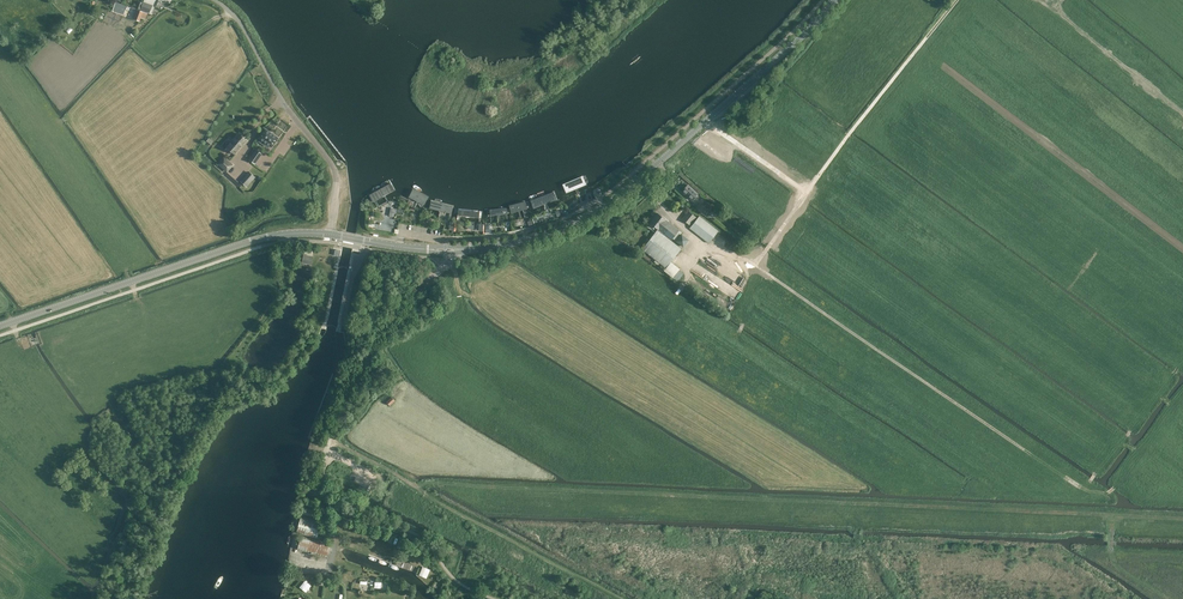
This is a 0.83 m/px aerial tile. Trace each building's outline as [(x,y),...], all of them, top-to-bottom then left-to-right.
[(150,4),(143,1),(140,9),(150,12),(151,9),(149,8),(150,4)] [(147,13),(133,9),(115,2),(112,10),(123,14),(125,10),(134,13),(132,19),(140,22),(141,18),(145,19),(147,13)] [(266,128),(265,128),(265,129),(259,137),(259,138),(261,139),(259,141),(264,145),(265,142),(272,147),(271,147),(272,147),(278,138),(279,137),(278,137),(266,129),(266,128)] [(235,155),(247,140),(239,133),(226,147),(235,155)] [(255,164),(263,154),(256,149),(248,159),(255,164)] [(227,172),(234,165),(224,156),(218,164),(227,172)] [(249,171),(241,181),(247,187),(256,177),(249,171)] [(239,187),(242,184),(228,172),(226,175),(239,187)] [(556,190),(558,194),(586,182),(584,177),(556,190)] [(391,182),(369,194),(373,202),(395,190),(391,182)] [(682,191),(692,200),(698,194),(688,185),(682,191)] [(414,189),(409,197),(424,205),(429,196),(414,189)] [(556,192),(531,202),(534,209),(559,199),(556,192)] [(454,206),(431,200),(430,208),(452,213),(454,206)] [(525,202),(510,205),(512,213),(527,209),(525,202)] [(695,208),(701,212),(705,207),(700,202),(695,208)] [(506,208),(490,210),(491,217),(507,215),(506,208)] [(481,211),(459,209),(458,215),(480,218),(481,211)] [(688,211),(682,218),(690,225),(696,217),(688,211)] [(650,222),(671,239),(679,230),(657,213),(650,222)] [(709,243),(709,242),(718,231),(699,216),(690,228),(709,243)] [(666,268),(671,261),(681,248),(657,230),(642,249),(666,268)] [(684,246),(689,239),(682,234),(677,241),(684,246)] [(304,254),(302,262),(312,265),(314,256),(304,254)] [(391,397),(386,402),(389,405),(394,400),(391,397)] [(172,419),(175,415),(168,409),(165,412),(172,419)] [(313,517),(315,508),(313,508),(315,500),(307,498),(303,515),(313,517)] [(336,517),(335,515),(331,517),(334,525),(341,522),(339,516),(336,517)] [(317,539),(321,521),(301,516),(296,533),(317,539)] [(327,558),(331,543),(302,535),(297,550),(327,558)]
